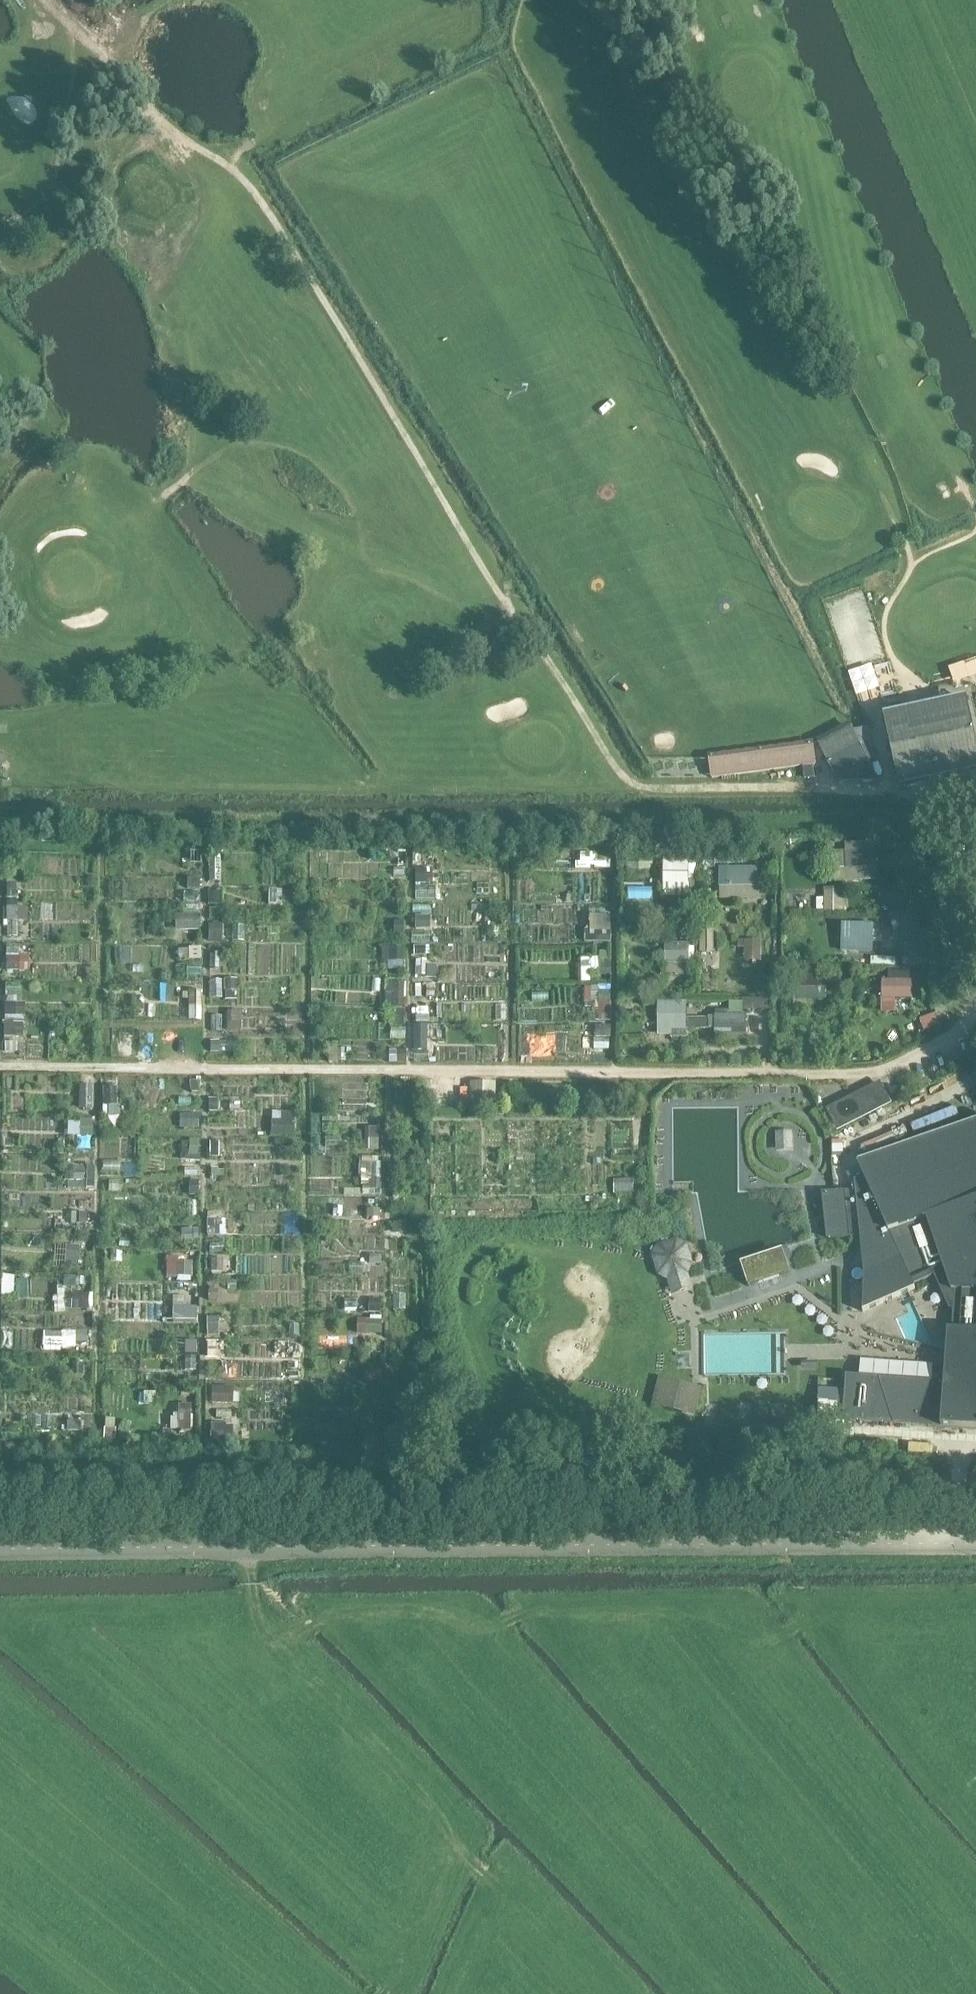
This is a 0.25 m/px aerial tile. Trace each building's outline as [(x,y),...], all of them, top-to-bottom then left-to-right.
[(867,665),(852,671),(859,689),(874,683),(867,665)] [(966,713),(892,728),(904,788),(931,783),(928,771),(975,761),(966,713)] [(879,781),(859,742),(826,758),(838,782),(879,781)] [(708,761),(711,778),(803,766),(813,764),(816,764),(814,747),(708,761)] [(813,764),(803,766),(804,778),(814,776),(813,764)] [(874,851),(846,853),(847,869),(875,867),(874,851)] [(689,866),(663,866),(663,882),(689,882),(689,866)] [(758,870),(729,870),(729,886),(758,887),(758,870)] [(847,909),(847,885),(826,886),(826,897),(819,897),(819,910),(847,909)] [(8,904),(7,933),(19,933),(21,905),(8,904)] [(590,941),(613,940),(612,908),(590,908),(590,941)] [(177,928),(201,929),(201,913),(177,912),(177,928)] [(907,914),(891,919),(905,965),(921,961),(907,914)] [(223,939),(224,924),(211,924),(210,938),(223,939)] [(871,928),(852,927),(852,942),(856,942),(856,951),(875,951),(875,933),(871,933),(871,928)] [(760,941),(739,941),(739,947),(745,947),(745,956),(760,956),(760,941)] [(689,942),(665,943),(666,963),(668,963),(668,973),(685,973),(685,962),(690,962),(689,959),(695,958),(694,946),(690,946),(689,942)] [(20,953),(20,943),(9,943),(7,968),(30,969),(31,954),(20,953)] [(908,970),(889,971),(889,981),(882,981),(882,1011),(895,1011),(894,998),(912,998),(911,980),(909,981),(908,970)] [(404,1005),(405,982),(387,981),(386,1004),(404,1005)] [(822,997),(822,981),(798,982),(798,998),(822,997)] [(6,1036),(25,1036),(26,1002),(7,1002),(6,1036)] [(688,1029),(688,1019),(684,1018),(684,1005),(657,1005),(657,1033),(671,1033),(671,1028),(688,1029)] [(242,1010),(228,1009),(227,1027),(242,1027),(242,1010)] [(715,1009),(715,1033),(746,1033),(746,1017),(728,1017),(728,1009),(715,1009)] [(426,1025),(413,1025),(413,1050),(426,1050),(426,1025)] [(404,1050),(390,1050),(389,1062),(404,1063),(404,1050)] [(494,1084),(470,1084),(470,1103),(494,1103),(494,1084)] [(847,1126),(894,1101),(885,1084),(838,1109),(847,1126)] [(92,1085),(77,1085),(76,1110),(92,1110),(92,1085)] [(105,1085),(105,1114),(119,1114),(120,1085),(105,1085)] [(294,1113),(273,1112),(272,1135),(294,1135),(294,1113)] [(93,1135),(93,1119),(70,1119),(70,1134),(93,1135)] [(868,1176),(859,1180),(860,1190),(864,1235),(868,1273),(866,1311),(902,1295),(909,1292),(919,1288),(917,1284),(937,1275),(952,1308),(956,1309),(955,1329),(951,1328),(950,1342),(949,1350),(946,1381),(935,1380),(936,1364),(864,1358),(862,1375),(849,1374),(845,1418),(975,1428),(975,1123),(862,1161),(868,1176)] [(367,1148),(380,1148),(381,1126),(368,1125),(367,1148)] [(793,1131),(776,1132),(777,1152),(794,1151),(793,1131)] [(871,1156),(897,1142),(893,1134),(867,1147),(871,1156)] [(362,1192),(383,1193),(384,1157),(363,1156),(362,1192)] [(95,1181),(96,1164),(69,1163),(69,1181),(95,1181)] [(615,1179),(615,1189),(633,1189),(633,1179),(615,1179)] [(860,1190),(826,1192),(830,1238),(864,1235),(860,1190)] [(67,1243),(66,1262),(79,1262),(80,1244),(67,1243)] [(690,1264),(685,1247),(677,1244),(657,1249),(656,1249),(654,1253),(655,1254),(661,1273),(667,1277),(672,1293),(691,1287),(686,1271),(690,1264)] [(783,1256),(781,1251),(742,1265),(744,1268),(749,1283),(750,1286),(789,1272),(788,1271),(783,1256)] [(193,1277),(193,1259),(179,1259),(179,1254),(168,1254),(168,1277),(193,1277)] [(56,1311),(67,1311),(67,1305),(90,1306),(91,1289),(57,1287),(56,1311)] [(199,1320),(198,1304),(173,1305),(174,1320),(199,1320)] [(209,1315),(208,1333),(218,1333),(219,1316),(209,1315)] [(357,1317),(357,1333),(384,1332),(383,1316),(357,1317)] [(89,1344),(89,1328),(45,1330),(45,1345),(89,1344)] [(696,1417),(703,1389),(659,1378),(652,1406),(696,1417)] [(213,1402),(235,1402),(235,1384),(213,1384),(213,1402)] [(845,1390),(821,1388),(820,1402),(844,1404),(845,1390)] [(176,1402),(177,1428),(194,1428),(193,1401),(176,1402)] [(235,1404),(212,1405),(213,1440),(236,1440),(235,1404)]
